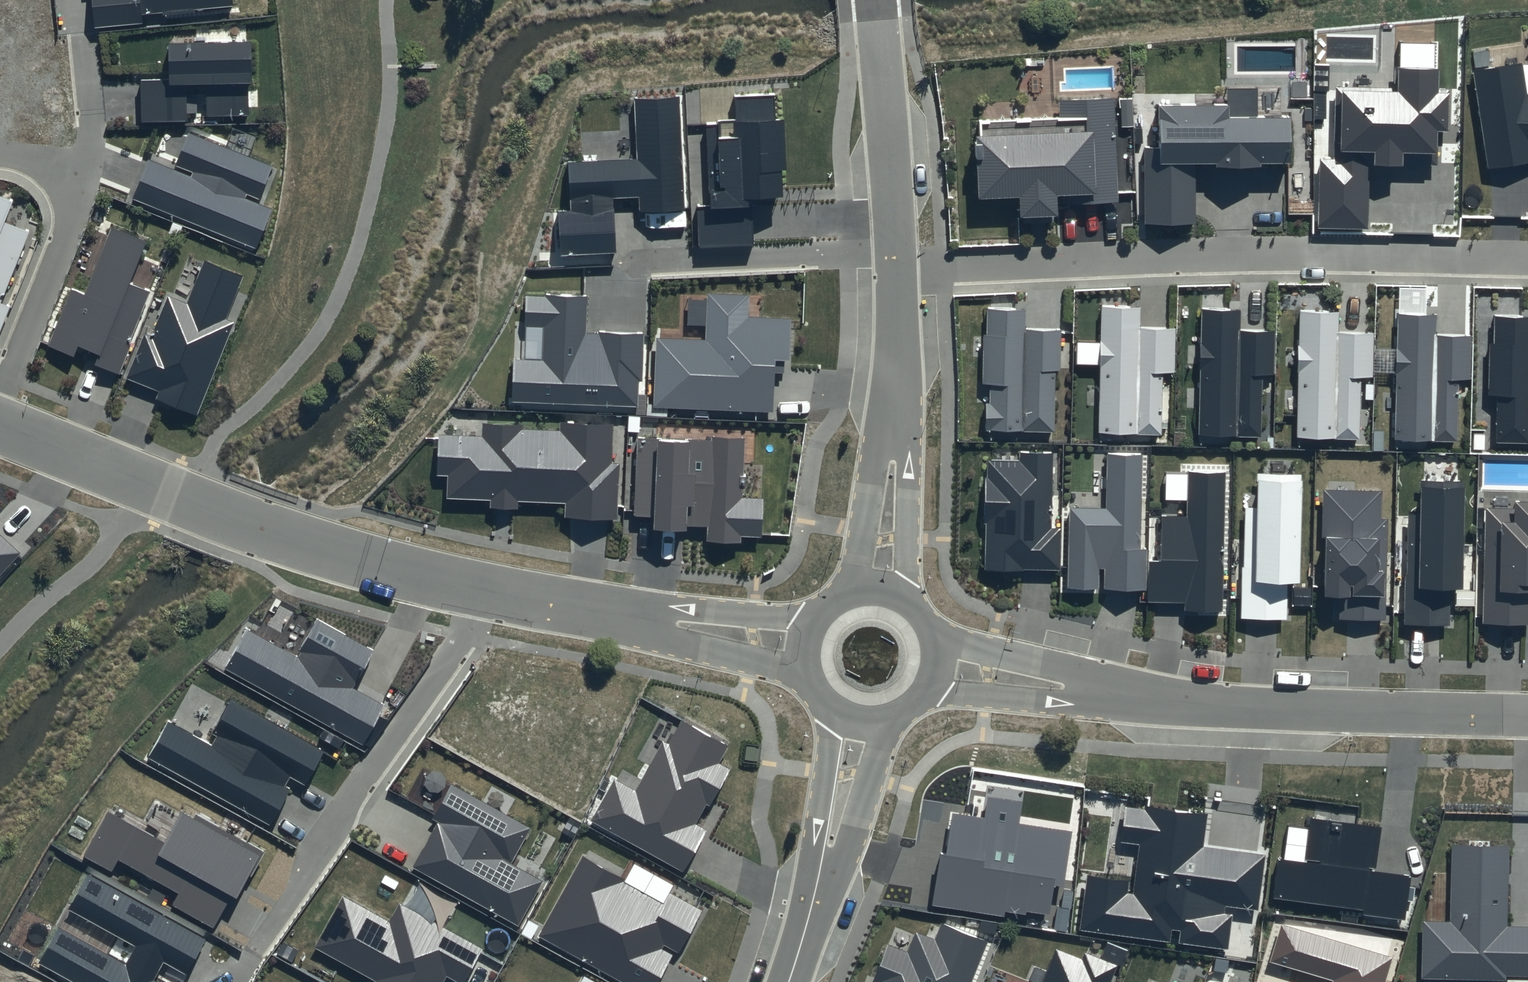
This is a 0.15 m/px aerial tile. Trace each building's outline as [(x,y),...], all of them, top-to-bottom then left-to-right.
[(94,26),(240,10),(239,0),(91,0),(94,26)] [(252,41),(169,44),(171,77),(137,78),(139,126),(190,124),(189,94),(208,94),(209,115),(255,114),(252,41)] [(1438,44),(1397,43),(1396,89),(1336,88),(1335,159),(1320,159),(1319,229),(1368,229),(1370,166),(1403,166),(1404,153),(1438,153),(1438,130),(1449,131),(1449,94),(1438,94),(1438,44)] [(1522,63),(1471,73),(1488,170),(1527,162),(1527,63),(1522,63)] [(1228,105),(1159,105),(1159,147),(1145,147),(1146,223),(1196,223),(1196,164),(1217,164),(1217,167),(1261,167),(1261,164),(1292,164),(1292,117),(1258,117),(1258,88),(1228,88),(1228,105)] [(773,94),(735,95),(736,121),(707,122),(711,206),(697,207),(699,246),(753,243),(751,197),(784,196),(782,171),(787,171),(785,121),(774,121),(773,94)] [(1058,97),(1059,114),(975,118),(979,205),(1022,203),(1023,227),(1059,225),(1060,203),(1118,201),(1114,95),(1058,97)] [(680,97),(634,98),(637,159),(568,162),(570,212),(559,212),(560,254),(614,252),(612,198),(638,198),(639,212),(684,211),(680,97)] [(147,160),(131,197),(258,249),(274,210),(256,202),(270,167),(190,134),(174,172),(147,160)] [(31,228),(8,219),(16,198),(0,192),(0,306),(31,228)] [(48,352),(116,379),(151,290),(130,282),(147,240),(111,226),(85,291),(73,287),(48,352)] [(128,392),(194,418),(249,280),(206,263),(188,306),(166,297),(128,392)] [(512,360),(510,400),(639,405),(642,331),(582,329),(584,296),(529,294),(527,329),(546,330),(545,361),(512,360)] [(662,342),(657,409),(779,415),(783,323),(745,322),(746,298),(713,297),(710,344),(662,342)] [(1131,305),(1103,304),(1099,439),(1163,440),(1166,330),(1130,329),(1131,305)] [(1242,308),(1202,307),(1199,440),(1261,441),(1264,329),(1241,329),(1242,308)] [(1056,436),(1060,328),(1019,332),(1020,309),(991,308),(987,434),(1056,436)] [(1334,312),(1299,310),(1298,443),(1359,443),(1360,332),(1334,332),(1334,312)] [(1437,314),(1399,315),(1395,444),(1457,446),(1460,333),(1437,333),(1437,314)] [(1493,314),(1492,446),(1527,446),(1527,314),(1493,314)] [(447,476),(444,501),(578,507),(578,522),(612,523),(616,429),(561,426),(560,436),(483,432),(483,443),(437,441),(436,475),(447,476)] [(711,440),(638,437),(634,515),(654,516),(653,529),(687,531),(688,527),(707,528),(706,541),(741,543),(741,536),(762,537),(764,499),(741,498),(744,438),(711,436),(711,440)] [(1049,574),(1050,450),(984,450),(984,573),(1049,574)] [(1142,595),(1141,454),(1107,454),(1107,507),(1068,507),(1068,595),(1142,595)] [(1222,616),(1224,470),(1189,469),(1188,515),(1153,514),(1152,606),(1187,606),(1187,616),(1222,616)] [(1300,597),(1300,474),(1261,474),(1261,508),(1241,508),(1241,624),(1287,624),(1287,597),(1300,597)] [(1463,630),(1465,486),(1426,485),(1426,514),(1406,514),(1405,629),(1463,630)] [(1386,496),(1329,494),(1326,619),(1383,620),(1386,496)] [(1487,497),(1482,629),(1527,631),(1527,499),(1487,497)] [(21,554),(0,534),(0,575),(21,554)] [(375,650),(317,618),(296,657),(248,630),(227,668),(363,743),(384,705),(353,688),(375,650)] [(324,753),(230,700),(210,735),(217,739),(213,747),(168,722),(149,757),(270,824),(290,790),(283,786),(289,776),(305,785),(324,753)] [(729,745),(681,719),(668,743),(663,741),(635,791),(614,779),(591,821),(684,871),(706,831),(695,825),(706,805),(709,806),(729,770),(719,764),(729,745)] [(531,828),(450,784),(430,819),(438,823),(414,867),(518,925),(543,881),(511,863),(531,828)] [(1023,803),(988,797),(985,819),(952,813),(946,854),(940,853),(932,905),(1005,916),(1006,910),(1025,914),(1026,910),(1049,913),(1054,886),(1064,888),(1072,832),(1019,824),(1023,803)] [(1255,902),(1259,856),(1195,847),(1199,815),(1130,805),(1125,837),(1144,840),(1138,883),(1087,875),(1080,923),(1223,944),(1227,918),(1206,915),(1211,897),(1255,902)] [(193,818),(181,812),(165,842),(108,811),(82,856),(112,873),(119,859),(180,893),(173,906),(213,927),(231,895),(237,898),(249,876),(252,878),(266,852),(196,813),(193,818)] [(1377,821),(1308,812),(1303,856),(1280,851),(1274,893),(1400,909),(1405,870),(1371,866),(1377,821)] [(1505,847),(1456,845),(1454,927),(1432,926),(1431,978),(1527,981),(1527,936),(1502,936),(1505,847)] [(583,857),(539,936),(623,981),(657,981),(674,951),(678,954),(702,911),(669,893),(673,885),(634,864),(625,880),(583,857)] [(88,873),(67,909),(136,948),(126,965),(59,927),(39,963),(73,981),(156,981),(153,980),(164,962),(186,974),(206,939),(88,873)] [(352,981),(448,981),(449,980),(453,981),(471,981),(487,953),(404,908),(393,928),(345,903),(313,961),(352,981)] [(1275,919),(1263,961),(1322,979),(1321,981),(1383,981),(1391,953),(1275,919)] [(988,941),(945,923),(936,945),(918,937),(910,957),(887,947),(872,981),(970,981),(988,941)] [(1120,970),(1064,946),(1049,981),(1115,981),(1120,970)]
